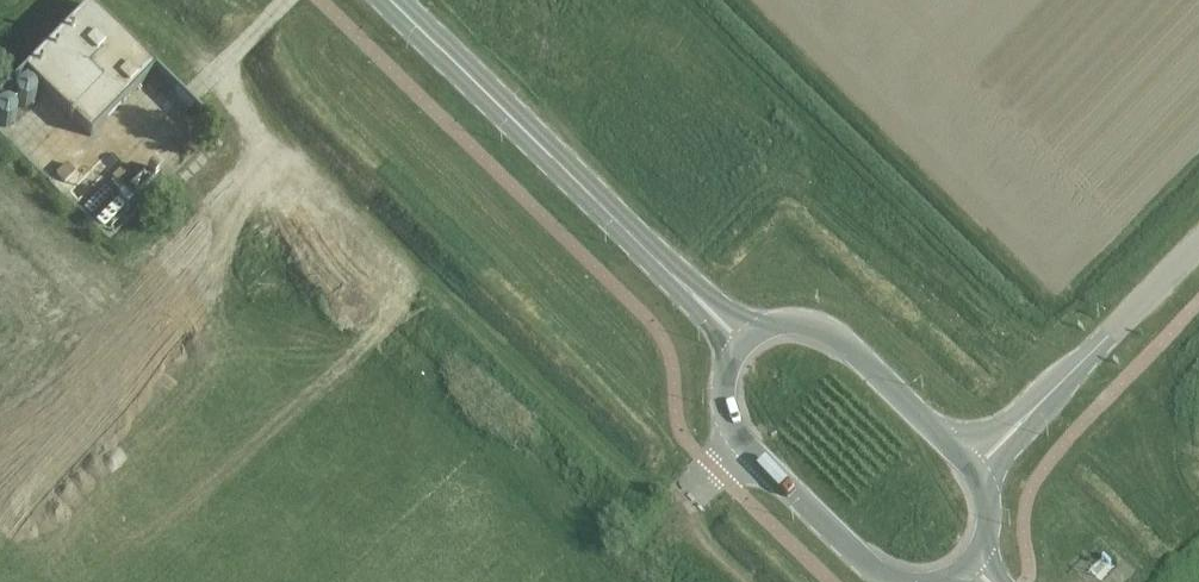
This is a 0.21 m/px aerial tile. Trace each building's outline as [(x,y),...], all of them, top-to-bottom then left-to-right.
[(91,136),(155,70),(89,6),(24,72),(91,136)] [(181,54),(167,67),(177,78),(191,66),(181,54)] [(68,190),(78,200),(119,160),(108,150),(68,190)] [(98,220),(109,230),(149,189),(138,179),(98,220)]
